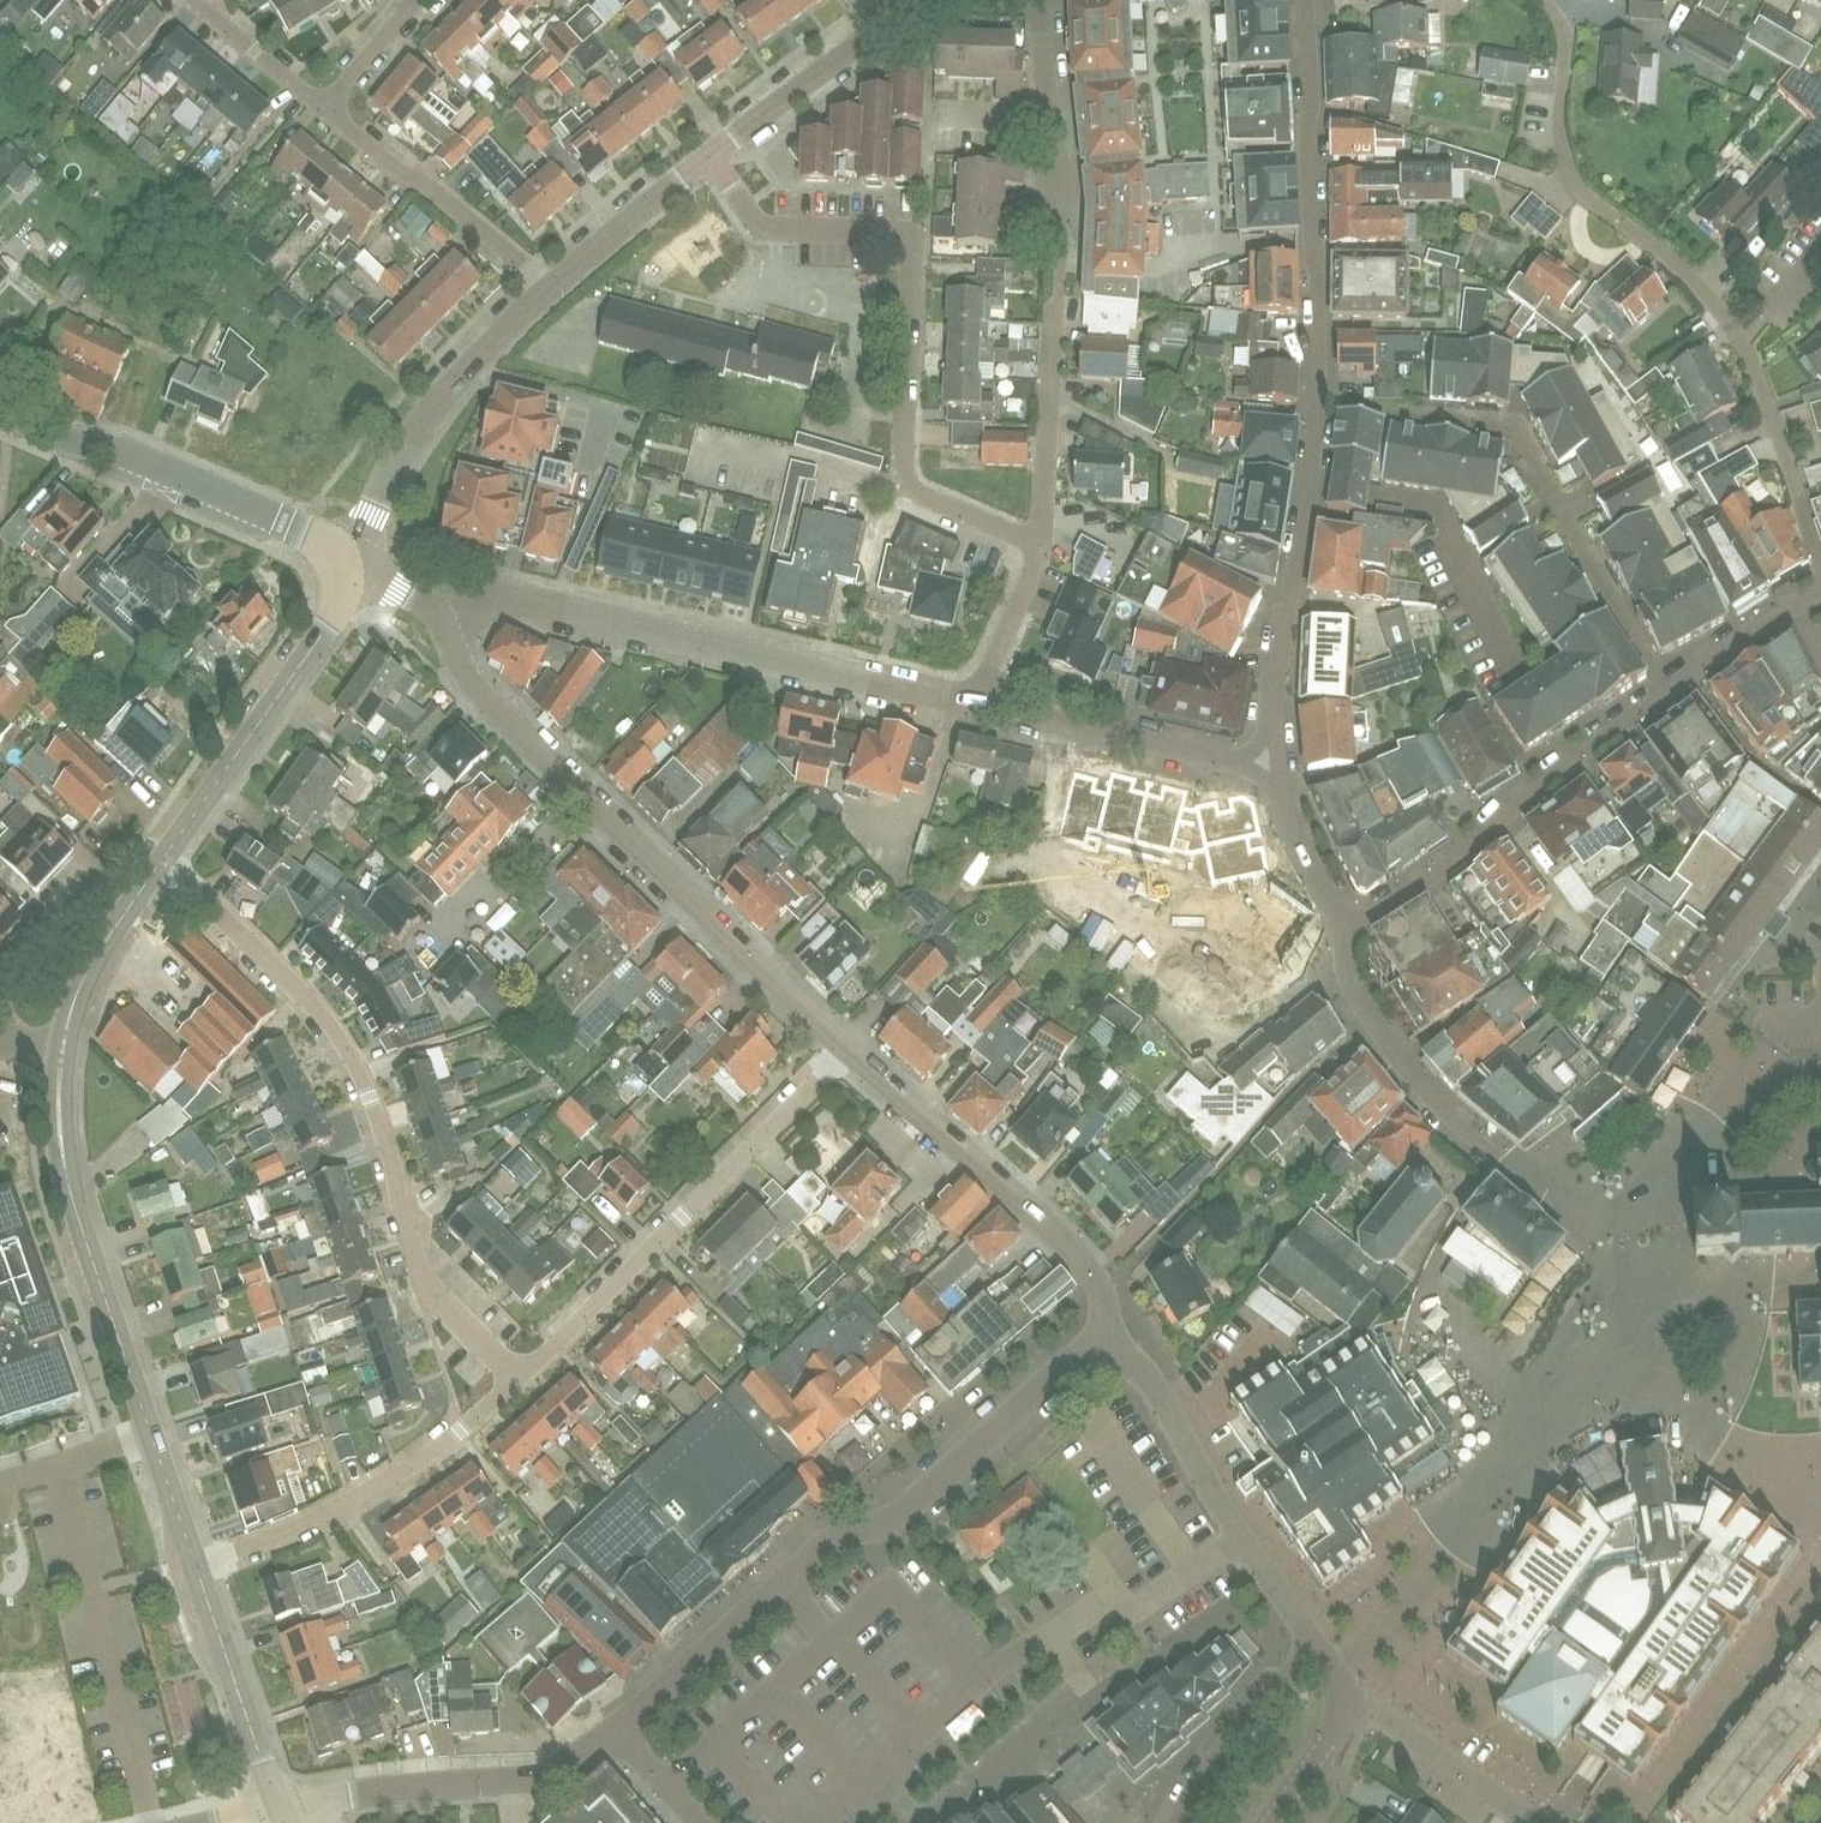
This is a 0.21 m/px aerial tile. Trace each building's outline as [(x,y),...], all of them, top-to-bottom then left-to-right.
[(4,14),(20,28),(32,14),(44,0),(16,0),(4,14)] [(32,14),(46,25),(46,26),(67,2),(65,0),(44,0),(32,14)] [(83,9),(82,10),(94,20),(104,8),(105,9),(113,0),(72,0),(83,9)] [(259,14),(269,8),(289,39),(315,23),(301,0),(251,0),(259,14)] [(340,7),(336,0),(301,0),(315,23),(329,14),(330,16),(333,18),(340,13),(341,9),(340,7)] [(521,30),(490,0),(463,0),(461,2),(461,5),(464,8),(463,10),(464,11),(496,43),(504,35),(510,41),(521,30)] [(521,30),(508,18),(519,6),(526,13),(534,5),(529,0),(490,0),(521,30)] [(592,10),(607,26),(624,10),(614,0),(602,0),(592,10)] [(624,11),(636,27),(651,15),(639,0),(624,11)] [(729,0),(700,0),(699,1),(711,18),(732,4),(729,0)] [(783,30),(762,0),(745,0),(751,9),(738,18),(759,47),(783,30)] [(783,30),(807,13),(811,10),(804,0),(762,0),(783,30)] [(826,0),(804,0),(811,10),(826,0)] [(1070,8),(1128,5),(1128,0),(1069,0),(1070,8)] [(1166,6),(1166,8),(1167,10),(1168,12),(1169,13),(1170,15),(1172,16),(1174,16),(1176,17),(1178,17),(1180,17),(1182,16),(1183,15),(1185,14),(1186,12),(1187,11),(1188,9),(1188,7),(1189,5),(1188,0),(1166,0),(1166,6)] [(1286,31),(1284,0),(1226,0),(1228,35),(1286,31)] [(1628,19),(1662,22),(1663,0),(1630,0),(1628,19)] [(1702,9),(1722,20),(1732,0),(1707,0),(1702,9)] [(119,56),(127,46),(138,55),(164,24),(141,5),(132,16),(128,12),(102,43),(119,56)] [(1072,43),(1072,44),(1130,40),(1128,5),(1070,8),(1072,43)] [(1767,6),(1760,18),(1784,31),(1790,20),(1767,6)] [(566,28),(584,46),(607,26),(592,10),(591,10),(588,8),(566,28)] [(459,15),(441,33),(467,59),(478,48),(484,55),(496,43),(464,11),(459,15)] [(1676,44),(1728,74),(1745,41),(1718,27),(1693,12),(1676,44)] [(1375,50),(1398,49),(1426,49),(1425,15),(1411,16),(1374,17),(1375,42),(1375,50)] [(1769,56),(1784,31),(1760,18),(1759,17),(1745,41),(1753,46),(1769,56)] [(584,46),(566,28),(564,25),(542,47),(561,68),(584,46)] [(633,25),(622,34),(634,47),(645,38),(633,25)] [(723,27),(710,37),(701,26),(690,34),(722,74),(745,56),(723,27)] [(1230,71),(1288,67),(1286,31),(1228,35),(1230,71)] [(1814,49),(1784,31),(1769,56),(1790,68),(1800,74),(1814,49)] [(474,66),(467,59),(441,33),(421,52),(455,85),(463,76),(474,87),(485,76),(474,66)] [(722,74),(690,34),(690,33),(677,43),(687,56),(676,64),(698,92),(722,74)] [(656,35),(647,42),(660,58),(669,51),(656,35)] [(961,77),(962,36),(935,35),(934,59),(934,76),(961,77)] [(178,85),(203,55),(179,36),(142,80),(166,99),(178,85)] [(987,78),(989,37),(962,36),(961,77),(987,78)] [(989,37),(987,78),(995,78),(994,101),(1022,103),(1024,54),(1015,54),(1016,38),(989,37)] [(1604,38),(1599,101),(1635,104),(1638,70),(1649,71),(1650,54),(1639,53),(1640,41),(1604,38)] [(1132,76),(1130,40),(1072,44),(1074,80),(1132,76)] [(650,66),(660,58),(647,42),(637,50),(650,66)] [(1375,50),(1375,42),(1325,43),(1326,65),(1390,63),(1398,65),(1398,49),(1375,50)] [(1486,52),(1481,79),(1485,80),(1515,85),(1522,86),(1527,59),(1486,52)] [(1638,70),(1635,104),(1656,106),(1658,75),(1660,55),(1650,54),(1649,71),(1638,70)] [(51,83),(62,66),(42,55),(32,72),(51,83)] [(226,74),(203,55),(178,85),(192,96),(185,105),(184,105),(172,120),(181,128),(226,74)] [(559,68),(546,55),(525,75),(538,89),(559,68)] [(396,74),(399,77),(392,85),(421,109),(447,131),(458,118),(431,96),(440,85),(411,62),(410,63),(406,60),(396,74)] [(1390,63),(1326,65),(1327,106),(1367,105),(1368,117),(1377,119),(1389,121),(1398,65),(1390,63)] [(1800,74),(1790,68),(1775,86),(1815,123),(1796,143),(1820,166),(1820,87),(1800,74)] [(662,75),(650,85),(641,73),(629,82),(638,94),(661,123),(685,104),(662,75)] [(224,122),(248,93),(226,74),(181,128),(191,136),(203,122),(203,120),(210,111),(224,122)] [(561,98),(574,89),(561,74),(549,83),(561,98)] [(896,75),(873,92),(862,90),(860,102),(843,114),(832,112),(830,123),(811,137),(804,136),(803,143),(795,149),(803,159),(802,183),(832,184),(832,177),(860,178),(859,185),(918,187),(920,141),(909,141),(909,125),(921,125),(922,89),(913,76),(896,75)] [(1132,76),(1074,80),(1075,94),(1133,87),(1132,76)] [(1223,117),(1291,112),(1288,77),(1286,77),(1286,78),(1225,83),(1225,84),(1231,84),(1232,104),(1223,104),(1223,117)] [(591,87),(604,103),(614,95),(601,79),(591,87)] [(1485,80),(1482,98),(1513,103),(1515,85),(1485,80)] [(94,123),(118,94),(105,83),(81,111),(94,123)] [(1755,84),(1748,98),(1759,104),(1766,89),(1755,84)] [(392,85),(386,93),(382,89),(371,103),(376,106),(373,109),(383,117),(376,126),(395,140),(402,131),(411,120),(447,149),(438,160),(452,173),(465,159),(471,153),(457,140),(447,131),(421,109),(392,85)] [(594,110),(604,103),(591,87),(582,94),(594,110)] [(1075,94),(1079,129),(1137,123),(1133,87),(1075,94)] [(1195,100),(1194,89),(1171,90),(1172,97),(1172,102),(1195,100)] [(273,113),(248,93),(224,122),(238,134),(231,143),(225,151),(233,157),(239,150),(241,151),(273,113)] [(639,141),(661,123),(638,94),(616,112),(639,141)] [(138,111),(121,96),(99,123),(116,137),(138,111)] [(535,132),(533,135),(546,151),(555,143),(541,128),(544,126),(523,102),(515,109),(535,132)] [(485,117),(496,128),(503,121),(492,109),(485,117)] [(612,116),(600,126),(590,113),(578,123),(611,163),(634,144),(639,141),(616,112),(612,116)] [(1291,112),(1223,117),(1224,129),(1234,129),(1235,146),(1229,147),(1229,148),(1293,147),(1291,112)] [(604,168),(611,163),(578,123),(572,115),(559,125),(576,145),(566,153),(588,181),(590,180),(592,183),(596,183),(606,175),(606,171),(604,168)] [(487,137),(496,128),(485,117),(462,140),(460,137),(457,140),(471,153),(487,137)] [(1375,125),(1351,118),(1331,118),(1331,158),(1374,158),(1374,150),(1403,151),(1403,133),(1375,125)] [(1141,158),(1137,123),(1079,129),(1083,165),(1141,158)] [(542,154),(546,151),(533,135),(527,141),(540,156),(542,154)] [(297,182),(320,154),(299,137),(270,173),(279,180),(284,173),(297,182)] [(488,172),(481,178),(498,196),(509,186),(520,198),(508,208),(518,219),(519,219),(533,235),(556,215),(532,188),(523,177),(487,137),(471,153),(465,159),(469,164),(476,159),(488,172)] [(1332,174),(1331,216),(1399,216),(1399,209),(1399,194),(1402,194),(1402,203),(1443,203),(1450,203),(1450,184),(1450,175),(1470,175),(1495,182),(1500,163),(1427,140),(1427,163),(1402,163),(1403,174),(1332,174)] [(0,150),(0,181),(3,184),(26,156),(7,141),(0,150)] [(303,200),(312,207),(315,211),(345,175),(341,171),(320,154),(297,182),(309,192),(303,200)] [(957,193),(998,194),(998,185),(1022,186),(1023,160),(974,158),(973,166),(958,166),(957,193)] [(1141,158),(1083,165),(1084,175),(1142,169),(1141,158)] [(1238,200),(1296,196),(1294,161),(1236,164),(1238,200)] [(20,192),(36,174),(26,165),(10,183),(20,192)] [(1128,333),(1136,333),(1139,304),(1094,300),(1095,281),(1139,283),(1143,283),(1144,257),(1146,226),(1147,208),(1162,207),(1162,204),(1211,201),(1209,166),(1157,169),(1158,172),(1143,174),(1142,169),(1084,175),(1088,211),(1085,264),(1084,300),(1085,300),(1083,329),(1088,329),(1128,333)] [(533,168),(523,177),(532,188),(556,215),(579,196),(554,169),(542,179),(533,168)] [(1700,219),(1698,220),(1725,245),(1735,234),(1747,245),(1797,191),(1773,168),(1748,195),(1755,202),(1749,208),(1727,189),(1714,203),(1710,199),(1695,215),(1700,219)] [(213,187),(194,170),(177,188),(197,205),(213,187)] [(342,220),(365,191),(345,175),(315,211),(324,218),(330,210),(342,220)] [(365,191),(342,220),(344,221),(331,236),(343,246),(349,238),(358,245),(387,209),(365,191)] [(997,220),(998,194),(957,193),(956,219),(997,220)] [(1531,230),(1548,210),(1545,208),(1547,206),(1533,195),(1511,221),(1525,233),(1529,228),(1531,230)] [(1298,232),(1296,196),(1238,200),(1240,236),(1298,232)] [(1546,242),(1564,221),(1550,209),(1548,210),(1531,230),(1546,242)] [(1331,216),(1331,243),(1400,243),(1399,216),(1331,216)] [(955,239),(956,219),(935,218),(934,238),(955,239)] [(995,247),(997,220),(956,219),(955,239),(955,246),(986,247),(995,247)] [(445,247),(452,239),(436,226),(436,225),(427,236),(443,249),(445,247)] [(1160,226),(1146,226),(1144,257),(1159,257),(1160,226)] [(337,262),(348,272),(363,256),(352,246),(337,262)] [(1429,251),(1426,263),(1442,268),(1456,272),(1459,259),(1429,251)] [(1400,253),(1333,252),(1333,318),(1353,318),(1406,319),(1406,272),(1421,272),(1421,262),(1406,257),(1406,253),(1400,253)] [(425,267),(461,303),(482,282),(456,256),(445,267),(435,257),(425,267)] [(1214,275),(1232,268),(1228,257),(1196,268),(1200,280),(1214,275)] [(1596,285),(1580,306),(1589,316),(1608,300),(1610,303),(1642,274),(1630,261),(1626,257),(1615,267),(1596,285)] [(1507,296),(1579,347),(1585,338),(1574,330),(1588,318),(1587,317),(1589,316),(1580,306),(1573,315),(1563,308),(1570,298),(1580,284),(1560,270),(1545,259),(1526,284),(1519,279),(1507,296)] [(1249,343),(1258,344),(1259,342),(1263,314),(1296,315),(1297,260),(1253,261),(1232,268),(1214,275),(1214,288),(1213,313),(1210,338),(1249,343)] [(1003,304),(1004,283),(1005,283),(1005,272),(1020,272),(1021,263),(1005,263),(986,262),(978,262),(977,281),(965,280),(965,291),(965,295),(948,294),(947,323),(949,323),(988,324),(990,303),(1003,304)] [(95,277),(78,265),(58,294),(75,305),(95,277)] [(387,275),(402,291),(411,282),(396,267),(387,275)] [(440,324),(461,303),(425,267),(415,277),(425,287),(414,298),(440,324)] [(1456,272),(1442,268),(1442,290),(1459,290),(1459,273),(1456,272)] [(10,278),(0,270),(0,290),(10,278)] [(1664,299),(1660,294),(1663,292),(1655,283),(1653,286),(1642,274),(1610,303),(1608,300),(1589,316),(1587,317),(1588,318),(1574,330),(1585,338),(1587,340),(1595,335),(1599,331),(1600,332),(1604,328),(1620,346),(1653,316),(1649,313),(1664,299)] [(393,300),(402,291),(387,275),(378,284),(393,300)] [(344,310),(346,312),(362,295),(345,279),(325,299),(340,314),(344,310)] [(1095,281),(1094,300),(1139,304),(1139,283),(1095,281)] [(1213,313),(1214,288),(1202,288),(1201,311),(1213,313)] [(1461,331),(1482,333),(1486,290),(1465,288),(1461,331)] [(834,345),(761,325),(757,341),(751,339),(744,338),(719,331),(715,330),(710,329),(680,320),(675,319),(670,318),(654,314),(640,310),(635,308),(630,307),(609,301),(598,344),(723,378),(724,373),(768,385),(769,380),(809,391),(817,362),(828,365),(830,360),(831,354),(834,345)] [(379,313),(415,349),(437,328),(410,302),(399,313),(389,303),(379,313)] [(394,370),(415,349),(379,313),(370,323),(380,333),(368,345),(394,370)] [(351,342),(361,333),(346,317),(336,327),(351,342)] [(34,391),(99,419),(131,347),(65,319),(34,391)] [(949,337),(948,352),(978,353),(987,353),(993,353),(993,343),(988,342),(988,324),(949,323),(949,326),(946,328),(946,335),(949,337)] [(993,343),(993,353),(1018,354),(1032,355),(1038,355),(1039,341),(1000,340),(1000,325),(988,324),(988,342),(993,343)] [(1082,346),(1128,348),(1128,333),(1088,329),(1088,336),(1083,336),(1082,346)] [(1338,332),(1338,369),(1356,369),(1356,376),(1373,377),(1373,398),(1373,400),(1402,400),(1402,382),(1396,382),(1395,356),(1418,356),(1422,356),(1422,331),(1353,332),(1338,332)] [(1625,393),(1640,382),(1628,371),(1628,364),(1616,350),(1603,348),(1595,335),(1587,340),(1625,393)] [(1819,337),(1820,340),(1799,355),(1816,378),(1817,377),(1820,383),(1820,335),(1819,337)] [(1198,339),(1195,359),(1222,363),(1225,342),(1198,339)] [(1259,342),(1258,344),(1249,343),(1247,366),(1255,367),(1254,386),(1236,385),(1236,398),(1246,399),(1253,399),(1253,401),(1294,404),(1296,368),(1278,367),(1279,342),(1259,342)] [(1589,479),(1595,490),(1642,464),(1605,395),(1590,403),(1566,359),(1533,357),(1533,351),(1514,350),(1514,347),(1473,344),(1472,346),(1436,343),(1431,400),(1468,402),(1468,405),(1509,408),(1510,389),(1524,390),(1527,395),(1524,397),(1532,413),(1530,415),(1550,451),(1552,450),(1560,466),(1578,457),(1589,479)] [(1080,379),(1120,381),(1119,399),(1153,401),(1153,398),(1154,382),(1143,382),(1126,381),(1128,348),(1082,346),(1080,379)] [(168,398),(164,406),(185,415),(185,413),(198,419),(222,429),(229,412),(235,415),(243,397),(246,390),(252,393),(266,377),(270,381),(270,380),(250,362),(233,348),(225,366),(220,378),(202,370),(201,375),(182,366),(168,398)] [(1126,381),(1143,382),(1144,349),(1128,348),(1126,381)] [(947,376),(947,380),(977,381),(977,368),(992,369),(992,365),(993,353),(987,353),(978,353),(948,352),(948,365),(944,367),(944,374),(947,376)] [(1683,400),(1722,379),(1708,352),(1669,373),(1670,375),(1683,400)] [(1032,355),(1018,354),(993,353),(992,365),(1032,366),(1032,355)] [(992,382),(992,369),(977,368),(977,381),(980,381),(992,382)] [(1625,393),(1636,406),(1666,385),(1663,379),(1656,371),(1640,382),(1625,393)] [(1737,407),(1722,379),(1683,400),(1691,414),(1674,423),(1679,433),(1662,443),(1674,465),(1709,447),(1713,444),(1703,425),(1723,414),(1737,407)] [(980,381),(977,381),(947,380),(944,380),(943,408),(947,409),(972,410),(971,416),(993,417),(994,399),(979,398),(980,381)] [(1015,400),(1036,400),(1036,383),(1016,383),(1015,400)] [(1800,390),(1804,406),(1809,404),(1820,401),(1820,384),(1800,390)] [(467,544),(468,543),(507,552),(508,545),(518,548),(526,550),(525,556),(559,564),(566,536),(573,537),(580,507),(554,501),(556,496),(568,499),(574,474),(545,467),(559,408),(500,394),(497,410),(491,409),(483,441),(489,443),(485,459),(505,464),(501,482),(463,473),(459,491),(454,490),(450,504),(443,531),(449,533),(447,538),(447,540),(447,541),(447,543),(448,545),(449,546),(450,548),(451,549),(453,550),(454,550),(456,551),(460,551),(461,550),(463,550),(464,549),(466,547),(467,546),(467,544)] [(1153,401),(1119,399),(1118,416),(1156,435),(1171,398),(1153,398),(1153,401)] [(1809,404),(1818,433),(1820,432),(1820,401),(1809,404)] [(1216,414),(1238,416),(1239,404),(1217,402),(1216,414)] [(1245,416),(1245,420),(1272,423),(1273,407),(1245,405),(1245,416)] [(972,410),(947,409),(947,425),(952,425),(984,426),(993,426),(993,417),(971,416),(972,410)] [(1272,423),(1245,420),(1245,416),(1238,416),(1216,414),(1214,437),(1244,440),(1242,462),(1292,467),(1297,425),(1272,423)] [(1528,521),(1523,513),(1506,488),(1498,487),(1503,459),(1505,446),(1468,440),(1469,438),(1428,431),(1428,433),(1391,428),(1390,436),(1382,434),(1384,421),(1339,414),(1333,454),(1337,454),(1328,510),(1356,514),(1366,516),(1371,482),(1443,493),(1466,528),(1464,529),(1479,554),(1528,521)] [(1703,425),(1713,444),(1733,434),(1723,414),(1703,425)] [(1087,444),(1086,459),(1090,459),(1091,446),(1093,442),(1099,445),(1106,433),(1126,443),(1124,446),(1136,453),(1137,445),(1086,419),(1076,438),(1087,444)] [(951,449),(981,451),(981,466),(1027,468),(1028,438),(984,436),(984,426),(952,425),(951,449)] [(1093,442),(1091,446),(1090,459),(1086,459),(1076,458),(1074,491),(1098,493),(1098,498),(1122,500),(1124,480),(1129,480),(1131,461),(1118,460),(1119,455),(1124,446),(1126,443),(1106,433),(1099,445),(1093,442)] [(798,435),(795,447),(881,473),(885,461),(871,457),(798,435)] [(1677,512),(1730,610),(1732,613),(1768,589),(1723,518),(1718,512),(1698,477),(1719,466),(1709,447),(1674,465),(1680,474),(1686,484),(1698,501),(1677,512)] [(1747,450),(1719,466),(1698,477),(1718,512),(1742,497),(1733,481),(1757,466),(1747,450)] [(1217,480),(1223,478),(1227,462),(1181,452),(1176,474),(1201,479),(1217,482),(1217,480)] [(783,503),(771,553),(781,556),(784,556),(801,481),(809,483),(814,484),(818,468),(792,462),(783,503)] [(1800,473),(1807,495),(1820,490),(1820,466),(1800,473)] [(639,479),(653,482),(655,472),(641,469),(639,479)] [(670,476),(655,472),(653,482),(667,485),(670,476)] [(584,560),(621,478),(610,473),(606,482),(567,570),(578,575),(584,560)] [(1662,497),(1649,473),(1599,501),(1617,532),(1601,540),(1610,556),(1608,557),(1628,594),(1630,592),(1639,608),(1643,606),(1647,613),(1638,618),(1660,658),(1728,620),(1726,616),(1661,498),(1662,497)] [(1287,502),(1290,482),(1245,474),(1242,491),(1221,488),(1218,507),(1240,511),(1285,517),(1287,502)] [(843,587),(854,589),(861,588),(864,588),(866,586),(867,584),(867,581),(866,578),(864,577),(860,575),(857,574),(854,574),(864,531),(845,527),(847,519),(836,516),(824,514),(822,522),(811,519),(813,511),(817,490),(818,485),(814,484),(809,483),(792,558),(784,556),(781,556),(768,614),(786,618),(784,626),(807,631),(809,623),(827,628),(836,585),(843,587)] [(681,496),(695,499),(697,490),(683,486),(681,496)] [(1820,536),(1820,490),(1807,495),(1820,536)] [(15,551),(23,542),(27,546),(24,549),(34,558),(37,555),(41,558),(52,545),(58,550),(47,563),(62,577),(85,550),(87,551),(105,530),(102,528),(104,525),(104,521),(96,514),(93,514),(92,514),(90,517),(87,514),(85,515),(63,496),(35,527),(22,515),(4,535),(3,541),(15,551)] [(728,497),(726,506),(739,509),(742,500),(728,497)] [(1723,518),(1768,589),(1810,564),(1789,529),(1793,527),(1785,512),(1781,514),(1777,508),(1772,503),(1769,503),(1758,509),(1757,512),(1758,519),(1761,524),(1755,528),(1746,514),(1751,511),(1742,497),(1718,512),(1723,518)] [(756,503),(742,500),(739,509),(754,513),(756,503)] [(1240,511),(1218,507),(1214,534),(1235,541),(1240,511)] [(1235,541),(1280,553),(1283,528),(1285,517),(1240,511),(1235,541)] [(758,518),(743,514),(737,542),(751,546),(758,518)] [(1310,595),(1385,605),(1385,601),(1397,602),(1419,605),(1421,585),(1388,581),(1389,572),(1387,571),(1390,546),(1409,549),(1432,526),(1366,516),(1356,514),(1353,532),(1320,527),(1310,595)] [(1164,516),(1142,515),(1142,534),(1148,537),(1163,545),(1164,516)] [(1163,545),(1179,553),(1189,525),(1164,516),(1163,545)] [(899,596),(916,599),(911,619),(952,628),(961,587),(940,582),(945,561),(952,562),(960,544),(905,520),(892,549),(888,548),(879,591),(899,596)] [(599,574),(629,581),(641,529),(611,522),(601,564),(599,574)] [(641,529),(629,581),(659,588),(671,536),(641,529)] [(1550,565),(1529,533),(1484,564),(1498,585),(1530,632),(1535,640),(1542,650),(1552,643),(1563,661),(1535,679),(1513,694),(1495,706),(1526,753),(1598,705),(1600,709),(1647,678),(1575,570),(1573,572),(1563,556),(1550,565)] [(1235,541),(1214,534),(1209,547),(1225,553),(1220,568),(1274,587),(1280,553),(1235,541)] [(201,594),(195,589),(197,583),(194,577),(187,574),(182,577),(173,569),(165,562),(173,553),(153,535),(138,552),(130,544),(106,570),(100,564),(83,582),(96,593),(98,595),(104,589),(124,608),(124,607),(154,635),(181,604),(187,609),(197,597),(201,594)] [(700,543),(671,536),(659,588),(688,595),(700,543)] [(1148,537),(1117,596),(1143,609),(1160,617),(1180,628),(1231,657),(1234,649),(1240,638),(1247,625),(1262,597),(1179,553),(1163,545),(1148,537)] [(1081,539),(1074,553),(1074,555),(1076,556),(1074,559),(1074,577),(1091,584),(1096,576),(1105,559),(1108,553),(1081,539)] [(717,602),(730,550),(700,543),(688,595),(717,602)] [(748,609),(760,557),(730,550),(717,602),(748,609)] [(1105,559),(1096,576),(1104,580),(1113,563),(1105,559)] [(1083,626),(1097,594),(1070,582),(1052,623),(1044,641),(1058,647),(1051,663),(1094,682),(1099,670),(1106,654),(1093,648),(1099,633),(1083,626)] [(11,625),(7,630),(22,644),(61,601),(52,593),(37,609),(27,621),(11,625)] [(264,607),(262,608),(245,593),(223,618),(226,621),(217,632),(218,634),(209,644),(221,654),(234,639),(248,652),(276,620),(272,617),(273,614),(272,611),(269,608),(264,607)] [(1083,626),(1099,633),(1113,601),(1097,594),(1083,626)] [(61,601),(22,644),(11,656),(25,669),(56,635),(75,614),(61,601)] [(1226,671),(1231,657),(1180,628),(1160,617),(1143,609),(1134,649),(1155,654),(1146,692),(1142,691),(1138,708),(1152,712),(1151,716),(1235,736),(1249,676),(1226,671)] [(1401,613),(1378,621),(1388,651),(1411,644),(1401,613)] [(1302,662),(1353,664),(1355,625),(1304,623),(1302,662)] [(0,625),(0,642),(4,646),(0,650),(0,668),(11,656),(22,644),(7,630),(0,625)] [(529,685),(544,657),(561,666),(569,649),(551,644),(549,648),(532,639),(530,644),(506,632),(499,645),(491,661),(508,670),(505,677),(511,682),(525,689),(527,690),(529,685)] [(1754,657),(1770,681),(1772,680),(1806,731),(1820,721),(1820,688),(1791,632),(1755,657),(1754,657)] [(1353,664),(1302,662),(1299,701),(1347,702),(1351,703),(1422,679),(1411,644),(1388,651),(1391,661),(1352,674),(1353,664)] [(585,648),(582,652),(588,656),(590,654),(605,658),(603,667),(561,726),(566,729),(569,724),(610,667),(613,654),(585,648)] [(603,667),(605,658),(590,654),(588,656),(582,652),(561,683),(548,673),(535,690),(529,699),(559,729),(561,726),(603,667)] [(0,668),(0,745),(16,727),(42,699),(49,691),(34,677),(25,669),(11,656),(0,668)] [(1124,660),(1115,656),(1108,672),(1121,675),(1124,660)] [(1779,769),(1811,739),(1806,731),(1772,680),(1770,681),(1754,657),(1711,690),(1759,754),(1779,769)] [(377,659),(358,686),(394,712),(405,719),(414,726),(410,730),(417,736),(413,740),(419,746),(443,720),(431,708),(424,716),(412,708),(402,701),(393,694),(404,679),(377,659)] [(523,693),(529,699),(535,690),(529,685),(527,690),(525,689),(523,693)] [(405,719),(394,712),(358,686),(338,714),(366,733),(377,717),(404,736),(406,734),(413,740),(417,736),(410,730),(414,726),(405,719)] [(46,702),(35,712),(48,726),(59,715),(62,712),(50,698),(46,702)] [(840,713),(786,701),(777,740),(780,741),(776,760),(790,763),(791,761),(800,764),(797,780),(812,784),(826,787),(831,766),(838,767),(850,739),(835,735),(840,713)] [(1687,797),(1710,828),(1750,775),(1732,752),(1695,701),(1668,721),(1669,723),(1645,741),(1647,744),(1658,759),(1687,797)] [(1440,738),(1466,783),(1473,794),(1474,794),(1477,799),(1497,787),(1494,781),(1514,769),(1511,763),(1482,714),(1476,703),(1437,726),(1440,738)] [(109,756),(121,768),(134,754),(151,769),(173,744),(163,735),(171,726),(150,706),(143,714),(132,704),(95,744),(100,748),(109,756)] [(744,764),(762,746),(725,707),(699,736),(676,762),(704,790),(736,756),(744,764)] [(1411,714),(1417,743),(1440,738),(1437,726),(1433,709),(1411,714)] [(1366,716),(1349,718),(1348,710),(1302,714),(1307,771),(1319,770),(1353,767),(1351,745),(1368,744),(1367,731),(1366,716)] [(655,767),(647,759),(667,738),(650,722),(648,724),(612,761),(616,765),(606,775),(627,796),(655,767)] [(850,739),(838,767),(853,771),(847,788),(848,788),(845,798),(861,803),(864,794),(898,805),(902,792),(918,742),(914,740),(912,736),(903,732),(898,735),(883,730),(879,743),(876,742),(873,741),(863,738),(862,741),(850,739)] [(461,731),(425,769),(417,760),(406,771),(423,789),(439,772),(457,789),(487,757),(461,731)] [(106,794),(118,782),(101,765),(86,751),(69,735),(31,775),(53,796),(57,792),(91,826),(94,823),(98,827),(109,816),(105,812),(114,802),(106,794)] [(1815,742),(1783,772),(1820,799),(1820,797),(1820,737),(1815,742)] [(918,742),(902,792),(922,798),(940,744),(920,738),(918,742)] [(1428,804),(1466,783),(1440,738),(1417,743),(1396,747),(1399,754),(1358,773),(1359,780),(1308,793),(1337,853),(1362,840),(1428,804)] [(998,752),(999,749),(960,740),(954,768),(986,776),(979,803),(1019,812),(1025,790),(1032,760),(998,752)] [(1647,744),(1633,754),(1644,769),(1658,759),(1647,744)] [(762,746),(740,769),(755,784),(770,769),(772,772),(780,764),(776,760),(762,746)] [(384,768),(397,777),(409,759),(395,750),(384,768)] [(1617,804),(1613,806),(1627,838),(1630,843),(1656,824),(1650,816),(1667,802),(1672,808),(1687,797),(1658,759),(1644,769),(1633,754),(1630,750),(1600,772),(1612,788),(1607,792),(1617,804)] [(350,808),(349,810),(330,796),(342,780),(340,778),(347,769),(331,758),(324,768),(308,756),(289,783),(352,827),(360,815),(350,808)] [(661,828),(680,809),(683,811),(704,790),(676,762),(636,804),(661,828)] [(0,783),(0,785),(21,805),(35,789),(13,769),(0,783)] [(1788,898),(1820,853),(1820,822),(1753,771),(1750,775),(1710,828),(1703,835),(1705,836),(1788,898)] [(1072,775),(1056,841),(1086,848),(1089,834),(1172,853),(1172,851),(1189,855),(1205,851),(1212,885),(1229,881),(1231,891),(1244,900),(1224,929),(1284,971),(1317,923),(1257,881),(1256,883),(1255,875),(1268,872),(1262,848),(1259,835),(1252,804),(1241,797),(1228,800),(1215,803),(1194,808),(1195,810),(1190,811),(1182,809),(1186,793),(1163,787),(1148,784),(1133,780),(1110,775),(1108,784),(1095,781),(1072,775)] [(351,829),(352,827),(289,783),(270,810),(287,821),(280,832),(295,842),(302,832),(304,834),(304,833),(318,842),(329,828),(335,832),(335,831),(344,838),(343,838),(363,856),(371,847),(351,829)] [(1627,838),(1613,806),(1604,810),(1584,783),(1567,796),(1527,826),(1564,876),(1555,883),(1577,913),(1585,915),(1587,913),(1598,905),(1629,884),(1626,882),(1647,868),(1636,852),(1630,843),(1627,838)] [(843,811),(825,793),(826,787),(812,784),(809,798),(832,822),(843,811)] [(738,786),(728,797),(679,848),(717,884),(720,881),(742,858),(734,850),(769,814),(746,793),(738,786)] [(496,791),(484,804),(470,790),(456,804),(500,847),(526,820),(522,817),(529,810),(515,796),(508,803),(496,791)] [(1025,790),(1019,812),(1038,817),(1044,794),(1025,790)] [(2,826),(8,833),(22,846),(54,876),(72,856),(49,834),(60,822),(31,795),(2,826)] [(474,873),(500,847),(456,804),(447,813),(461,827),(444,844),(474,873)] [(1446,839),(1445,836),(1428,804),(1362,840),(1381,877),(1385,874),(1389,879),(1446,839)] [(745,912),(785,871),(799,856),(771,828),(742,858),(720,881),(727,888),(723,891),(727,895),(724,897),(732,905),(735,902),(745,912)] [(1006,904),(1015,892),(1013,890),(980,868),(957,901),(945,894),(974,851),(1000,868),(1000,867),(1006,859),(967,832),(925,893),(925,894),(948,909),(958,916),(961,919),(982,888),(1006,904)] [(22,846),(8,833),(0,842),(0,881),(2,883),(13,872),(36,894),(54,876),(22,846)] [(1650,869),(1635,889),(1671,915),(1738,966),(1788,898),(1705,836),(1703,835),(1670,883),(1650,869)] [(1381,877),(1362,840),(1337,853),(1357,893),(1366,895),(1385,882),(1381,877)] [(227,871),(261,895),(262,895),(270,901),(279,888),(286,893),(295,880),(280,869),(281,868),(246,843),(227,871)] [(448,899),(474,873),(444,844),(419,870),(421,873),(410,885),(434,909),(446,897),(448,899)] [(1481,928),(1480,934),(1500,962),(1527,930),(1539,917),(1536,912),(1550,901),(1507,844),(1450,886),(1481,928)] [(345,876),(315,855),(304,870),(335,891),(345,876)] [(551,934),(608,876),(586,855),(567,875),(556,864),(537,883),(559,905),(541,923),(551,934)] [(809,886),(805,890),(785,871),(745,912),(754,921),(752,924),(762,933),(764,931),(766,933),(786,912),(801,926),(825,901),(809,886)] [(603,924),(629,897),(608,876),(551,934),(561,943),(576,928),(591,912),(603,924)] [(401,943),(421,922),(408,910),(419,900),(397,878),(373,903),(345,884),(341,887),(333,896),(345,909),(382,945),(392,935),(401,943)] [(9,890),(2,883),(0,881),(0,899),(9,890)] [(1671,915),(1635,889),(1629,884),(1598,905),(1587,913),(1602,925),(1594,937),(1598,939),(1581,963),(1606,980),(1630,945),(1709,1004),(1738,966),(1671,915)] [(917,890),(899,896),(935,927),(949,911),(926,896),(917,890)] [(350,957),(327,936),(345,909),(333,896),(299,932),(309,941),(299,952),(328,980),(350,957)] [(613,976),(634,954),(635,955),(661,929),(629,897),(603,924),(604,925),(544,986),(583,1023),(577,1028),(579,1030),(586,1022),(603,1004),(623,984),(622,983),(622,984),(613,976)] [(4,943),(6,940),(12,943),(21,933),(19,927),(21,924),(0,904),(0,940),(4,943)] [(1480,935),(1498,963),(1494,966),(1476,936),(1454,949),(1426,904),(1374,936),(1402,981),(1390,988),(1419,1034),(1509,978),(1500,962),(1480,934),(1480,935)] [(814,949),(800,963),(806,968),(814,977),(812,979),(829,996),(875,950),(830,906),(801,935),(814,949)] [(926,947),(938,934),(941,937),(958,919),(949,911),(935,927),(933,929),(921,942),(926,947)] [(1048,935),(1063,949),(1071,940),(1056,926),(1048,935)] [(211,1085),(209,1084),(276,1014),(187,927),(166,949),(217,998),(179,1038),(194,1052),(186,1060),(135,1010),(100,1046),(152,1097),(176,1072),(188,1084),(161,1112),(175,1124),(183,1114),(184,1114),(211,1085)] [(1509,978),(1511,980),(1537,951),(1535,949),(1541,942),(1527,930),(1500,962),(1509,978)] [(926,947),(948,967),(960,955),(941,937),(938,934),(926,947)] [(1033,946),(1033,941),(1028,937),(1023,938),(1013,950),(1013,955),(1018,958),(1023,958),(1033,946)] [(510,939),(492,958),(510,975),(528,956),(510,939)] [(702,969),(701,968),(704,964),(694,954),(691,958),(679,946),(668,957),(665,954),(642,978),(669,1003),(702,969)] [(926,947),(903,971),(895,980),(918,1000),(927,990),(948,967),(926,947)] [(460,956),(434,982),(442,990),(435,996),(450,1011),(468,992),(479,1004),(480,1004),(489,995),(504,979),(481,957),(471,967),(463,959),(460,956)] [(417,976),(407,958),(371,978),(350,957),(328,980),(357,1008),(385,993),(385,994),(402,984),(415,977),(417,976)] [(1588,1057),(1608,1028),(1666,1067),(1677,1051),(1704,1012),(1647,972),(1646,968),(1630,957),(1626,958),(1595,1002),(1592,1000),(1570,1032),(1588,1057)] [(669,1071),(694,1045),(686,1037),(717,1005),(714,1002),(724,991),(702,969),(669,1003),(686,1020),(653,1054),(637,1070),(654,1086),(654,1087),(669,1071)] [(1225,1005),(1268,992),(1262,972),(1218,985),(1225,1005)] [(402,984),(412,1000),(424,993),(415,977),(402,984)] [(1007,978),(980,1006),(974,1013),(966,1022),(982,1037),(998,1019),(1016,1002),(1023,994),(1007,978)] [(1535,1007),(1511,980),(1509,978),(1474,1004),(1480,1011),(1424,1059),(1442,1079),(1443,1078),(1455,1093),(1524,1034),(1515,1024),(1535,1007)] [(918,1000),(895,980),(880,996),(903,1017),(906,1013),(917,1022),(937,999),(927,990),(918,1000)] [(977,981),(960,999),(902,1063),(924,1083),(951,1052),(941,1043),(951,1032),(972,1051),(984,1039),(982,1037),(966,1022),(974,1013),(970,1009),(986,991),(977,981)] [(603,1038),(640,1000),(623,984),(586,1022),(601,1037),(603,1038)] [(902,1063),(960,999),(947,989),(937,999),(917,1022),(906,1013),(903,1017),(879,1043),(902,1063)] [(357,1008),(378,1045),(381,1043),(390,1038),(399,1053),(446,1038),(440,1019),(412,1028),(407,1018),(401,1022),(385,994),(385,993),(357,1008)] [(495,1023),(501,1028),(512,1017),(489,995),(480,1004),(479,1004),(478,1005),(495,1023)] [(1143,1020),(1110,996),(1097,1014),(1129,1038),(1143,1020)] [(1244,1095),(1254,1086),(1276,1068),(1290,1084),(1346,1036),(1313,997),(1274,1030),(1270,1026),(1220,1069),(1230,1079),(1244,1095)] [(976,1080),(947,1112),(967,1129),(979,1115),(978,1114),(994,1096),(991,1094),(1005,1077),(1008,1079),(1015,1070),(1032,1047),(1012,1030),(1030,1011),(1016,1002),(998,1019),(982,1037),(984,1039),(972,1051),(991,1066),(978,1081),(976,1080)] [(1566,1107),(1586,1088),(1568,1068),(1582,1055),(1549,1017),(1458,1096),(1517,1145),(1520,1147),(1523,1144),(1527,1147),(1563,1121),(1560,1117),(1568,1109),(1566,1107)] [(654,1087),(654,1086),(650,1090),(666,1106),(691,1080),(701,1089),(718,1072),(747,1102),(764,1085),(758,1078),(776,1059),(761,1044),(769,1036),(753,1020),(732,1041),(729,1038),(708,1060),(695,1047),(695,1046),(694,1045),(669,1071),(654,1087)] [(1118,1035),(1101,1021),(1090,1034),(1106,1048),(1118,1035)] [(1066,1056),(1078,1041),(1049,1025),(1032,1047),(1044,1056),(1060,1065),(1066,1056)] [(1652,1087),(1666,1067),(1608,1028),(1588,1057),(1602,1074),(1586,1088),(1566,1107),(1568,1109),(1585,1127),(1625,1090),(1642,1102),(1652,1087)] [(1078,1041),(1066,1056),(1078,1067),(1091,1052),(1078,1041)] [(261,1079),(293,1062),(284,1043),(251,1059),(245,1064),(252,1079),(260,1078),(261,1079)] [(1015,1070),(1024,1078),(1044,1056),(1032,1047),(1015,1070)] [(403,1097),(436,1086),(426,1055),(411,1060),(415,1070),(396,1076),(403,1097)] [(1317,1115),(1350,1153),(1403,1106),(1363,1058),(1327,1092),(1314,1079),(1265,1131),(1281,1148),(1317,1115)] [(276,1108),(308,1092),(293,1062),(261,1079),(233,1092),(238,1103),(266,1089),(276,1108)] [(1075,1128),(1082,1133),(1118,1088),(1124,1081),(1103,1063),(1092,1078),(1096,1082),(1087,1093),(1091,1097),(1086,1103),(1091,1108),(1076,1127),(1075,1128)] [(453,1072),(457,1084),(485,1075),(481,1064),(474,1066),(474,1065),(453,1072)] [(979,1140),(982,1138),(1008,1108),(1007,1107),(1029,1081),(1024,1078),(1015,1070),(1008,1079),(1005,1077),(991,1094),(994,1096),(978,1114),(979,1115),(967,1129),(979,1140)] [(1270,1099),(1254,1086),(1244,1095),(1230,1079),(1225,1083),(1212,1095),(1188,1074),(1165,1100),(1198,1127),(1195,1131),(1215,1148),(1224,1136),(1237,1146),(1272,1103),(1269,1101),(1270,1099)] [(1037,1094),(1046,1102),(1015,1137),(1040,1159),(1044,1163),(1075,1128),(1076,1127),(1066,1118),(1081,1101),(1052,1075),(1037,1094)] [(464,1097),(479,1092),(474,1080),(460,1085),(464,1097)] [(413,1128),(447,1117),(440,1097),(455,1092),(452,1081),(436,1086),(403,1097),(413,1128)] [(1124,1081),(1118,1088),(1130,1098),(1120,1111),(1128,1118),(1144,1099),(1124,1081)] [(211,1085),(184,1114),(192,1121),(198,1115),(201,1118),(222,1095),(211,1085)] [(1120,1111),(1130,1098),(1118,1088),(1082,1133),(1067,1151),(1079,1160),(1086,1151),(1120,1111)] [(277,1145),(291,1138),(323,1122),(308,1092),(276,1108),(285,1127),(271,1134),(277,1145)] [(556,1114),(582,1141),(598,1126),(572,1098),(556,1114)] [(536,1130),(551,1116),(542,1105),(503,1126),(521,1145),(536,1131),(536,1130)] [(1365,1173),(1379,1158),(1398,1175),(1432,1139),(1419,1127),(1420,1126),(1404,1110),(1354,1162),(1365,1173)] [(626,1115),(605,1135),(619,1149),(640,1129),(626,1115)] [(423,1160),(457,1149),(473,1144),(469,1133),(453,1138),(447,1117),(413,1128),(423,1160)] [(305,1170),(321,1163),(317,1150),(333,1141),(323,1122),(291,1138),(300,1158),(305,1170)] [(169,1144),(186,1168),(193,1163),(207,1153),(190,1129),(169,1144)] [(253,1152),(272,1145),(266,1129),(247,1136),(253,1152)] [(508,1142),(492,1158),(498,1164),(515,1149),(508,1142)] [(457,1149),(423,1160),(430,1181),(449,1174),(453,1185),(468,1180),(457,1149)] [(520,1150),(502,1168),(517,1183),(535,1166),(520,1150)] [(1318,1175),(1334,1187),(1336,1185),(1352,1163),(1335,1151),(1330,1158),(1318,1175)] [(1817,1153),(1817,1163),(1815,1163),(1813,1164),(1812,1165),(1810,1166),(1809,1167),(1808,1169),(1807,1171),(1806,1172),(1806,1174),(1807,1176),(1807,1178),(1808,1180),(1809,1181),(1811,1183),(1812,1184),(1814,1185),(1816,1185),(1818,1185),(1819,1201),(1788,1202),(1788,1195),(1784,1195),(1785,1202),(1768,1203),(1737,1206),(1729,1198),(1726,1201),(1732,1206),(1693,1209),(1694,1233),(1695,1256),(1723,1255),(1732,1263),(1740,1254),(1775,1253),(1788,1252),(1788,1260),(1792,1260),(1791,1252),(1820,1251),(1820,1153),(1817,1153)] [(261,1184),(287,1175),(279,1154),(253,1163),(261,1184)] [(1092,1209),(1134,1169),(1125,1160),(1109,1175),(1091,1156),(1078,1168),(1082,1173),(1069,1184),(1092,1209)] [(1143,1178),(1134,1169),(1092,1209),(1115,1233),(1128,1221),(1131,1225),(1144,1212),(1149,1217),(1159,1228),(1165,1222),(1184,1204),(1215,1171),(1203,1159),(1170,1190),(1166,1186),(1151,1201),(1136,1185),(1143,1178)] [(851,1215),(826,1242),(841,1257),(889,1207),(887,1205),(901,1190),(868,1160),(832,1197),(851,1215)] [(306,1173),(316,1204),(350,1193),(343,1171),(326,1177),(321,1163),(305,1170),(306,1173)] [(643,1199),(641,1197),(647,1191),(621,1165),(612,1174),(601,1163),(591,1173),(581,1164),(563,1183),(586,1205),(604,1187),(608,1191),(604,1195),(625,1216),(631,1216),(643,1204),(643,1199)] [(803,1182),(787,1198),(792,1203),(809,1220),(821,1208),(815,1202),(826,1191),(811,1175),(803,1182)] [(1411,1175),(1359,1241),(1393,1268),(1445,1202),(1428,1189),(1411,1175)] [(941,1250),(920,1270),(927,1278),(929,1280),(953,1258),(955,1259),(965,1249),(964,1247),(957,1241),(990,1207),(962,1180),(960,1181),(927,1215),(951,1238),(939,1249),(941,1250)] [(1458,1231),(1442,1253),(1454,1261),(1443,1278),(1494,1315),(1507,1296),(1523,1273),(1521,1271),(1524,1267),(1536,1278),(1565,1244),(1496,1184),(1467,1218),(1473,1223),(1464,1235),(1458,1231)] [(1336,1185),(1334,1187),(1322,1202),(1317,1208),(1327,1215),(1345,1192),(1336,1185)] [(159,1232),(176,1226),(175,1225),(172,1215),(177,1213),(168,1187),(133,1199),(141,1225),(155,1221),(159,1232)] [(82,1397),(48,1298),(43,1286),(48,1284),(16,1189),(0,1195),(0,1425),(82,1397)] [(490,1198),(478,1210),(478,1209),(489,1198),(481,1190),(470,1201),(473,1205),(448,1230),(467,1249),(504,1212),(490,1198)] [(311,1240),(326,1235),(360,1223),(350,1193),(316,1204),(301,1209),(311,1240)] [(748,1202),(725,1225),(754,1255),(776,1233),(781,1238),(792,1227),(793,1226),(798,1232),(809,1220),(792,1203),(787,1198),(765,1220),(748,1202)] [(916,1210),(891,1235),(906,1248),(930,1223),(916,1210)] [(511,1243),(500,1232),(511,1221),(503,1214),(505,1212),(504,1212),(467,1249),(486,1268),(511,1243)] [(521,1243),(541,1222),(531,1213),(511,1233),(521,1243)] [(1393,1268),(1359,1241),(1353,1248),(1311,1215),(1259,1280),(1290,1305),(1301,1291),(1347,1328),(1335,1336),(1340,1339),(1357,1355),(1360,1352),(1372,1335),(1372,1334),(1373,1334),(1370,1330),(1387,1310),(1388,1311),(1408,1286),(1390,1271),(1393,1268)] [(1188,1216),(1162,1243),(1177,1257),(1178,1256),(1182,1263),(1151,1281),(1178,1328),(1210,1309),(1203,1296),(1209,1292),(1184,1249),(1203,1231),(1188,1216)] [(900,1305),(884,1320),(887,1323),(902,1341),(916,1358),(956,1320),(940,1302),(957,1286),(978,1267),(985,1275),(1022,1240),(1000,1217),(965,1249),(955,1259),(953,1258),(929,1280),(924,1285),(901,1307),(900,1305)] [(190,1220),(175,1225),(176,1226),(159,1232),(163,1242),(153,1246),(163,1275),(195,1264),(205,1261),(195,1231),(194,1232),(190,1220)] [(363,1232),(360,1223),(326,1235),(333,1255),(318,1260),(322,1271),(337,1266),(335,1260),(369,1249),(368,1247),(373,1243),(369,1232),(363,1232)] [(725,1225),(701,1249),(719,1266),(707,1278),(724,1295),(736,1283),(731,1278),(754,1255),(725,1225)] [(598,1261),(615,1243),(600,1229),(583,1247),(598,1261)] [(531,1262),(506,1287),(526,1307),(550,1283),(553,1286),(574,1265),(551,1242),(531,1262)] [(506,1287),(531,1262),(511,1243),(486,1268),(506,1287)] [(294,1262),(291,1253),(289,1247),(283,1249),(283,1250),(259,1258),(268,1282),(288,1275),(285,1265),(294,1262)] [(329,1304),(338,1301),(348,1298),(363,1292),(360,1282),(378,1276),(369,1249),(335,1260),(337,1266),(342,1281),(324,1287),(329,1304)] [(246,1291),(268,1283),(268,1282),(259,1258),(254,1260),(255,1265),(239,1270),(246,1291)] [(198,1275),(195,1264),(163,1275),(173,1304),(182,1300),(186,1311),(203,1305),(203,1306),(217,1301),(224,1298),(215,1269),(198,1275)] [(806,1292),(799,1298),(810,1310),(818,1304),(846,1277),(835,1264),(806,1292)] [(956,1320),(916,1358),(917,1359),(949,1397),(950,1397),(1075,1292),(1057,1271),(1053,1275),(1044,1264),(1026,1280),(1017,1270),(1009,1277),(985,1295),(974,1305),(957,1321),(956,1320)] [(854,1274),(846,1281),(861,1296),(869,1290),(854,1274)] [(741,1382),(740,1382),(779,1428),(778,1429),(808,1463),(810,1460),(860,1416),(860,1415),(881,1396),(899,1417),(927,1392),(906,1368),(891,1351),(875,1333),(887,1323),(884,1320),(861,1296),(846,1281),(846,1280),(822,1303),(833,1314),(794,1348),(793,1346),(746,1388),(745,1386),(741,1382)] [(1242,1302),(1265,1320),(1291,1339),(1307,1318),(1290,1305),(1259,1280),(1242,1302)] [(278,1313),(268,1283),(246,1291),(256,1321),(261,1335),(261,1337),(280,1330),(284,1329),(278,1313)] [(664,1285),(645,1305),(671,1330),(699,1302),(688,1291),(679,1300),(664,1285)] [(347,1338),(394,1323),(387,1303),(369,1309),(363,1292),(348,1298),(349,1303),(321,1313),(326,1329),(342,1324),(347,1338)] [(730,1297),(718,1309),(741,1331),(744,1328),(750,1334),(758,1325),(752,1319),(730,1297)] [(203,1305),(186,1311),(189,1321),(176,1326),(185,1352),(220,1340),(212,1316),(221,1313),(217,1301),(203,1306),(203,1305)] [(645,1305),(626,1323),(662,1359),(676,1344),(682,1350),(691,1341),(679,1330),(675,1334),(671,1330),(645,1305)] [(1796,1309),(1799,1391),(1820,1390),(1820,1308),(1796,1309)] [(370,1366),(404,1354),(394,1323),(347,1338),(345,1339),(348,1350),(363,1345),(370,1366)] [(626,1323),(607,1342),(637,1372),(643,1366),(649,1372),(662,1359),(626,1323)] [(1340,1339),(1335,1336),(1330,1340),(1326,1333),(1300,1350),(1308,1362),(1294,1371),(1299,1378),(1289,1384),(1281,1372),(1232,1406),(1274,1466),(1244,1486),(1239,1490),(1248,1503),(1259,1496),(1322,1589),(1372,1555),(1356,1532),(1403,1500),(1394,1487),(1402,1481),(1409,1476),(1410,1477),(1442,1454),(1439,1451),(1442,1449),(1444,1439),(1442,1436),(1446,1434),(1429,1409),(1427,1410),(1420,1400),(1421,1399),(1412,1385),(1407,1389),(1395,1371),(1393,1368),(1395,1367),(1384,1337),(1376,1341),(1372,1335),(1360,1352),(1357,1355),(1340,1339)] [(607,1342),(587,1362),(599,1375),(598,1380),(601,1387),(604,1390),(617,1403),(624,1406),(631,1403),(638,1396),(641,1388),(640,1387),(652,1375),(649,1372),(643,1366),(637,1372),(607,1342)] [(200,1368),(192,1371),(198,1389),(195,1390),(193,1394),(196,1403),(199,1404),(202,1403),(203,1405),(229,1397),(241,1393),(234,1370),(249,1365),(242,1343),(218,1351),(222,1361),(200,1368)] [(379,1391),(413,1380),(404,1354),(370,1366),(377,1385),(362,1390),(366,1401),(380,1397),(379,1391)] [(305,1387),(329,1380),(324,1364),(300,1372),(305,1387)] [(652,1375),(640,1387),(641,1388),(649,1396),(661,1385),(652,1375)] [(571,1379),(551,1398),(576,1424),(579,1428),(597,1447),(604,1441),(592,1427),(605,1416),(596,1406),(571,1379)] [(379,1391),(380,1397),(391,1428),(407,1423),(403,1412),(422,1406),(413,1380),(379,1391)] [(721,1397),(719,1399),(808,1499),(811,1497),(821,1508),(839,1492),(810,1460),(808,1463),(778,1429),(779,1428),(740,1382),(722,1398),(721,1397)] [(266,1396),(239,1405),(243,1418),(211,1429),(212,1432),(210,1433),(209,1436),(212,1447),(215,1448),(218,1448),(222,1462),(268,1446),(260,1423),(311,1406),(304,1385),(266,1397),(266,1396)] [(688,1385),(672,1399),(693,1422),(696,1419),(708,1409),(709,1408),(703,1403),(694,1392),(688,1385)] [(716,1391),(703,1403),(709,1408),(719,1399),(721,1397),(716,1391)] [(551,1398),(531,1416),(556,1443),(576,1424),(551,1398)] [(554,1554),(522,1584),(624,1683),(625,1684),(658,1649),(580,1572),(584,1568),(651,1630),(652,1629),(663,1641),(749,1564),(747,1562),(796,1518),(792,1514),(808,1499),(719,1399),(709,1408),(708,1409),(696,1419),(693,1422),(690,1425),(689,1426),(661,1452),(657,1456),(630,1481),(598,1512),(561,1547),(554,1554)] [(531,1416),(511,1435),(535,1462),(556,1443),(531,1416)] [(620,1419),(612,1426),(632,1448),(641,1440),(642,1440),(621,1418),(620,1419)] [(579,1428),(573,1434),(591,1453),(597,1447),(579,1428)] [(511,1435),(490,1453),(515,1480),(535,1462),(511,1435)] [(358,1460),(349,1437),(332,1442),(340,1465),(358,1460)] [(319,1439),(296,1448),(299,1457),(323,1447),(319,1439)] [(573,1442),(565,1451),(609,1499),(617,1491),(573,1442)] [(249,1462),(252,1472),(228,1480),(240,1515),(263,1507),(264,1509),(283,1502),(277,1482),(302,1474),(301,1470),(298,1460),(294,1448),(249,1462)] [(1463,1632),(1447,1653),(1480,1676),(1506,1694),(1511,1687),(1516,1690),(1497,1717),(1556,1758),(1575,1732),(1580,1735),(1574,1743),(1589,1754),(1590,1755),(1599,1761),(1609,1768),(1610,1769),(1632,1785),(1648,1763),(1648,1764),(1690,1706),(1689,1705),(1728,1652),(1729,1652),(1751,1622),(1750,1621),(1758,1609),(1759,1610),(1781,1580),(1780,1579),(1800,1551),(1786,1541),(1786,1540),(1728,1498),(1727,1499),(1715,1490),(1709,1486),(1707,1493),(1703,1502),(1675,1500),(1669,1465),(1667,1451),(1666,1448),(1663,1448),(1657,1449),(1653,1450),(1634,1453),(1630,1454),(1624,1455),(1620,1455),(1621,1458),(1623,1472),(1626,1491),(1592,1505),(1579,1488),(1569,1502),(1563,1498),(1559,1495),(1557,1498),(1539,1523),(1537,1526),(1519,1551),(1517,1553),(1504,1572),(1462,1631),(1463,1632)] [(538,1462),(537,1463),(557,1485),(558,1484),(565,1478),(547,1459),(540,1464),(538,1462)] [(537,1463),(533,1466),(535,1469),(533,1471),(550,1489),(551,1490),(557,1485),(537,1463)] [(474,1467),(451,1483),(476,1517),(482,1513),(488,1521),(504,1509),(474,1467)] [(451,1483),(429,1499),(450,1529),(455,1526),(462,1521),(466,1527),(470,1524),(476,1532),(489,1523),(488,1521),(482,1513),(476,1517),(451,1483)] [(1027,1484),(961,1535),(980,1559),(1046,1508),(1027,1484)] [(429,1499),(407,1515),(428,1545),(450,1529),(429,1499)] [(407,1515),(384,1531),(395,1547),(385,1555),(408,1587),(413,1583),(412,1582),(435,1566),(425,1553),(432,1549),(428,1545),(407,1515)] [(489,1523),(476,1532),(483,1542),(496,1533),(489,1523)] [(432,1549),(425,1553),(435,1566),(448,1557),(438,1544),(432,1549)] [(360,1563),(344,1574),(346,1578),(362,1601),(381,1595),(360,1563)] [(290,1578),(265,1586),(277,1622),(303,1613),(305,1621),(313,1619),(346,1608),(338,1584),(329,1586),(314,1592),(307,1573),(291,1579),(290,1578)] [(502,1600),(482,1574),(467,1585),(487,1611),(502,1600)] [(393,1592),(355,1605),(359,1618),(397,1605),(393,1592)] [(531,1594),(476,1643),(507,1679),(530,1659),(546,1677),(523,1697),(554,1733),(609,1686),(578,1649),(554,1670),(539,1651),(562,1631),(531,1594)] [(461,1597),(443,1614),(462,1634),(480,1617),(461,1597)] [(308,1631),(283,1640),(293,1669),(332,1655),(327,1639),(348,1632),(343,1619),(316,1629),(308,1631)] [(186,1645),(177,1621),(167,1625),(175,1649),(186,1645)] [(1780,1676),(1782,1678),(1770,1693),(1768,1691),(1767,1692),(1794,1713),(1777,1735),(1764,1747),(1766,1749),(1759,1758),(1742,1779),(1729,1791),(1731,1793),(1724,1802),(1717,1810),(1723,1817),(1728,1822),(1750,1822),(1730,1807),(1738,1798),(1740,1800),(1748,1785),(1765,1763),(1773,1754),(1775,1755),(1783,1740),(1801,1718),(1820,1734),(1820,1623),(1780,1676)] [(434,1644),(421,1652),(430,1667),(443,1658),(434,1644)] [(1117,1712),(1098,1728),(1109,1741),(1102,1747),(1100,1749),(1115,1767),(1117,1765),(1125,1759),(1136,1772),(1154,1756),(1158,1761),(1169,1751),(1181,1741),(1177,1736),(1199,1711),(1221,1692),(1240,1670),(1219,1646),(1197,1665),(1194,1661),(1170,1681),(1166,1676),(1147,1692),(1143,1696),(1136,1689),(1113,1708),(1117,1712)] [(332,1655),(293,1669),(303,1697),(363,1677),(359,1664),(338,1671),(332,1655)] [(445,1657),(416,1684),(418,1689),(422,1702),(453,1700),(454,1724),(455,1737),(494,1735),(493,1733),(501,1733),(500,1715),(492,1715),(491,1703),(474,1704),(474,1688),(472,1663),(445,1665),(445,1657)] [(411,1671),(395,1676),(398,1687),(401,1695),(418,1689),(416,1684),(411,1671)] [(174,1744),(209,1736),(197,1680),(162,1687),(174,1744)] [(311,1715),(309,1716),(316,1735),(312,1737),(319,1759),(334,1754),(332,1750),(347,1745),(342,1730),(358,1724),(365,1743),(385,1737),(379,1718),(392,1714),(385,1691),(382,1685),(349,1696),(350,1701),(332,1707),(333,1708),(322,1711),(311,1715)] [(70,1691),(43,1694),(47,1735),(74,1732),(70,1691)] [(1731,1736),(1759,1758),(1766,1749),(1764,1747),(1777,1735),(1794,1713),(1767,1692),(1743,1723),(1742,1722),(1731,1736)] [(1787,1780),(1791,1784),(1820,1746),(1820,1734),(1801,1718),(1783,1740),(1775,1755),(1773,1754),(1765,1763),(1787,1780)] [(1742,1779),(1759,1758),(1731,1736),(1720,1750),(1721,1750),(1697,1781),(1724,1802),(1731,1793),(1729,1791),(1742,1779)] [(1059,1816),(1081,1796),(1102,1778),(1108,1773),(1115,1767),(1100,1749),(1092,1755),(1086,1761),(1065,1778),(1043,1798),(1039,1793),(1025,1806),(1017,1797),(996,1817),(988,1808),(970,1822),(1065,1822),(1059,1816)] [(0,1766),(0,1800),(1,1808),(78,1793),(71,1753),(0,1766)] [(1787,1780),(1765,1763),(1748,1785),(1740,1800),(1738,1798),(1730,1807),(1750,1822),(1752,1822),(1755,1820),(1757,1822),(1760,1822),(1791,1784),(1787,1780)] [(608,1770),(582,1792),(574,1799),(575,1800),(549,1822),(655,1822),(608,1770)] [(1724,1802),(1697,1781),(1696,1782),(1695,1781),(1686,1792),(1687,1793),(1670,1815),(1677,1822),(1719,1822),(1723,1817),(1717,1810),(1724,1802)] [(1418,1806),(1406,1822),(1442,1822),(1418,1806)]
